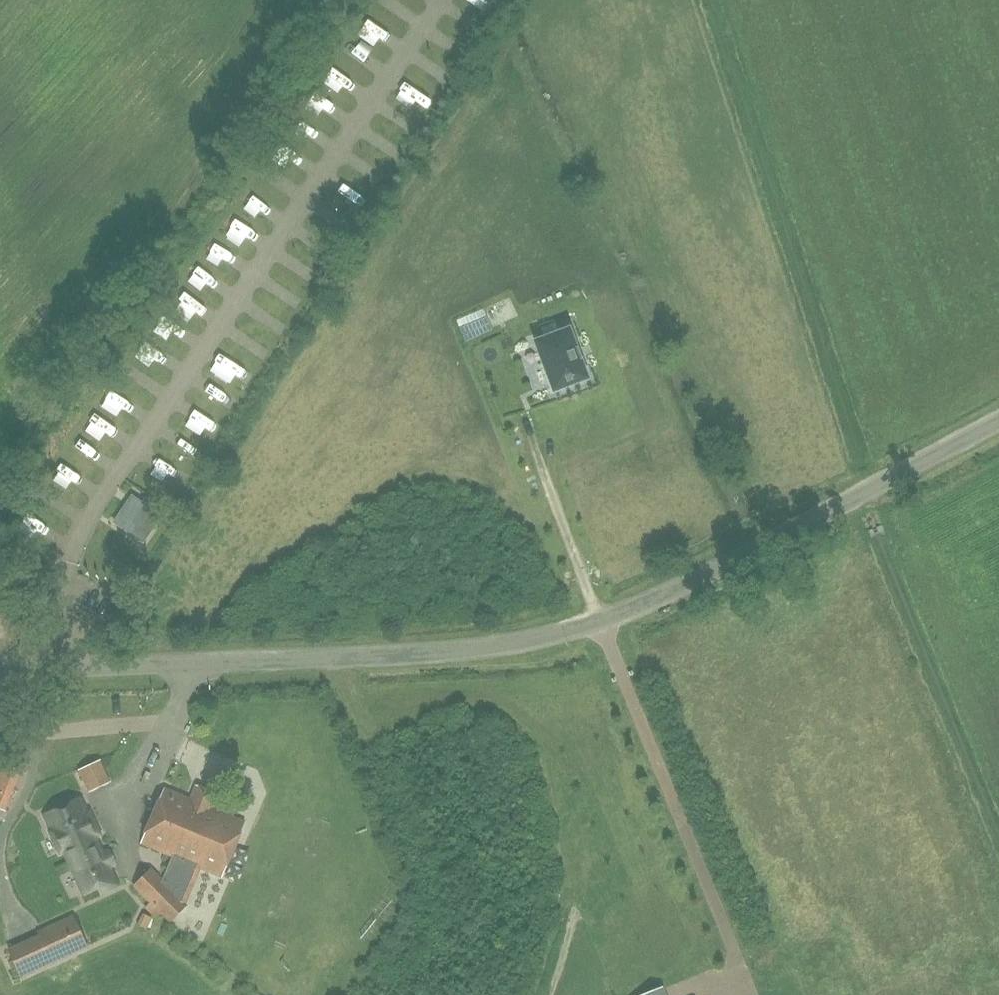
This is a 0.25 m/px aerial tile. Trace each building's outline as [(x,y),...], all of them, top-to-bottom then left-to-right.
[(536,340),(534,341),(535,343),(536,343),(553,389),(552,389),(553,391),(555,390),(585,378),(585,379),(587,378),(587,376),(586,376),(580,359),(581,358),(577,347),(576,348),(569,330),(570,330),(569,328),(567,329),(537,341),(536,340)] [(132,496),(119,514),(125,518),(120,526),(143,542),(161,516),(132,496)] [(92,794),(108,786),(99,765),(82,773),(92,794)] [(151,866),(134,884),(149,901),(161,913),(169,922),(187,903),(186,902),(200,868),(222,877),(245,820),(212,807),(217,794),(195,785),(190,798),(164,787),(141,842),(172,855),(163,878),(151,866)] [(77,804),(46,819),(55,839),(58,838),(83,893),(98,886),(100,890),(116,883),(114,878),(108,865),(112,863),(106,851),(102,853),(89,824),(92,822),(83,802),(77,804)] [(18,942),(7,947),(21,978),(32,973),(56,962),(75,954),(87,948),(85,943),(72,917),(18,942)]
